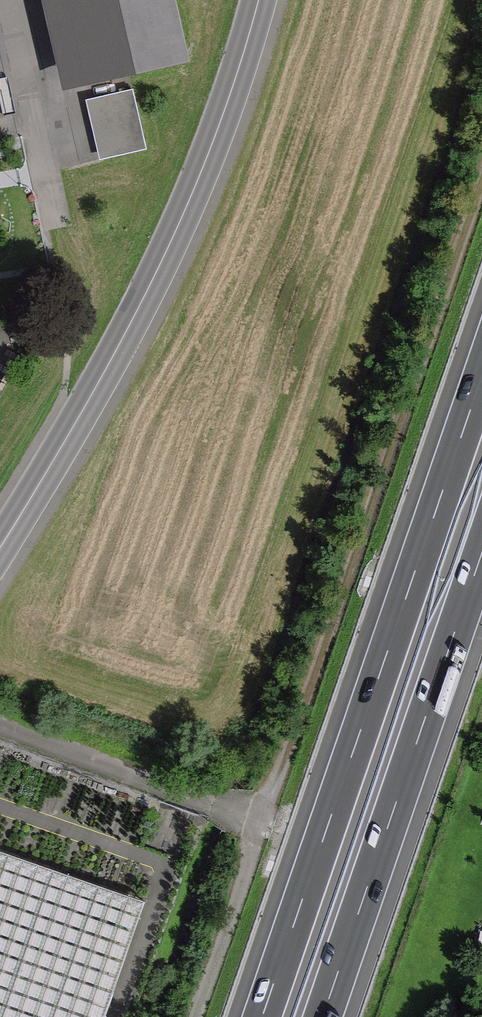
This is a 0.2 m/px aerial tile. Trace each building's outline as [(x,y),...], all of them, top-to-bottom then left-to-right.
[(71,66),(142,51),(131,0),(58,0),(71,66)] [(131,86),(81,98),(95,159),(146,147),(131,86)] [(0,854),(0,1016),(104,1016),(143,901),(0,854)]
